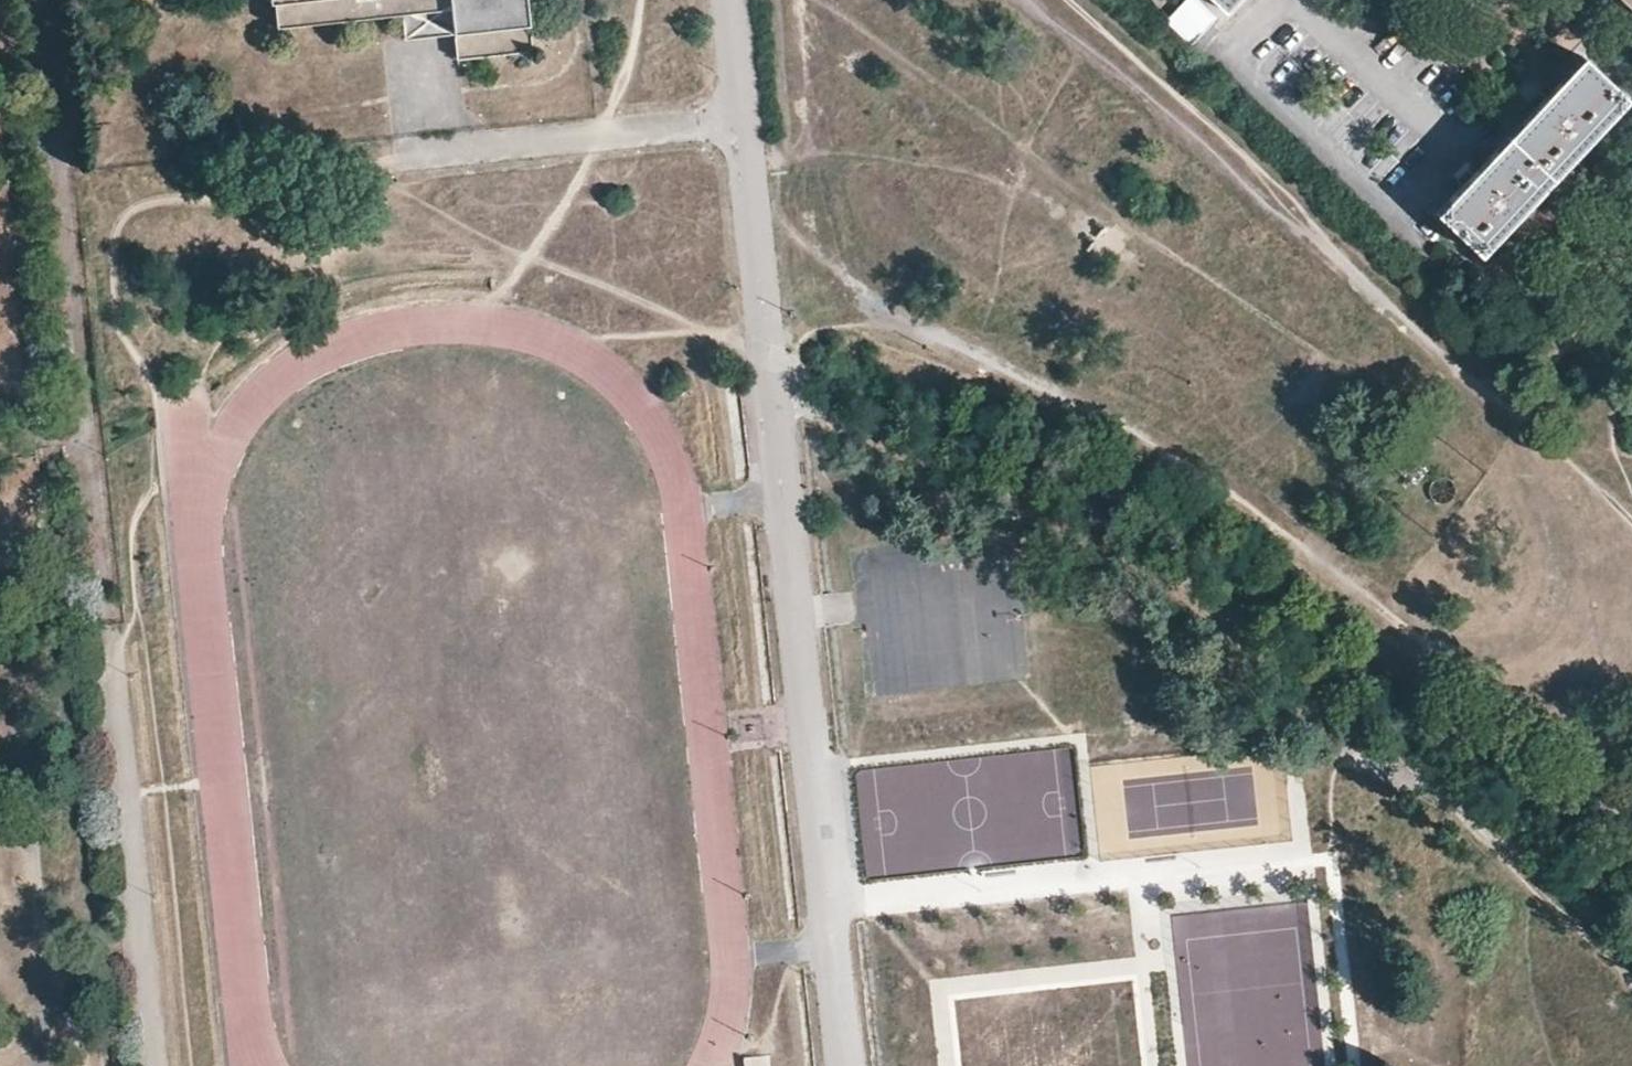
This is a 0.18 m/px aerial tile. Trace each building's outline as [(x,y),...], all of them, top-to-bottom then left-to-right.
[(533,0),(274,0),(277,25),(405,14),(408,38),(456,33),(458,57),(537,50),(533,0)] [(1191,49),(1220,21),(1200,0),(1188,0),(1165,22),(1191,49)] [(1479,251),(1627,98),(1583,55),(1437,210),(1479,251)] [(1424,465),(1395,441),(1383,456),(1413,482),(1425,468),(1425,467),(1425,466),(1424,465)] [(1444,504),(1449,502),(1452,499),(1454,494),(1454,489),(1453,484),(1447,480),(1439,479),(1432,482),(1428,489),(1428,492),(1429,495),(1430,498),(1432,500),(1436,503),(1440,504),(1444,504)] [(742,1059),(743,1065),(769,1065),(768,1056),(742,1059)]
